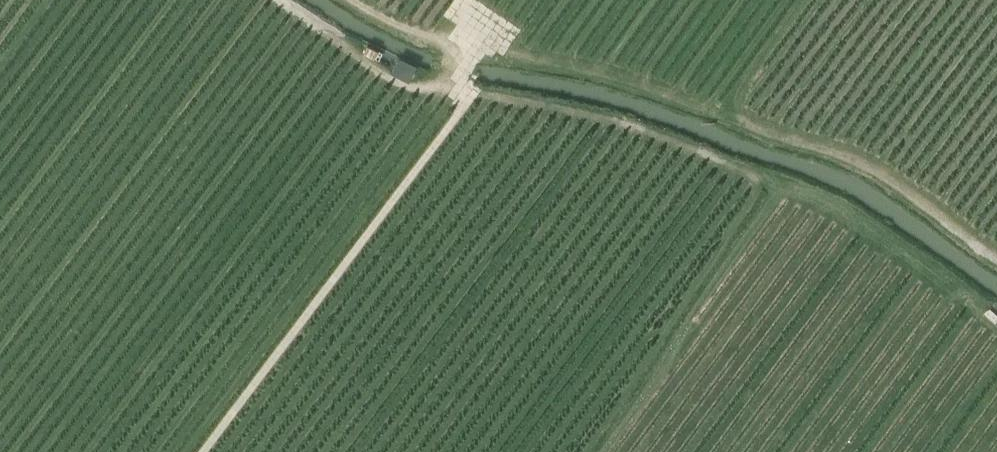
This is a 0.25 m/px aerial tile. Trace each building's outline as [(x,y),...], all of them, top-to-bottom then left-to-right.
[(383,53),(367,45),(363,53),(380,61),(383,53)]
